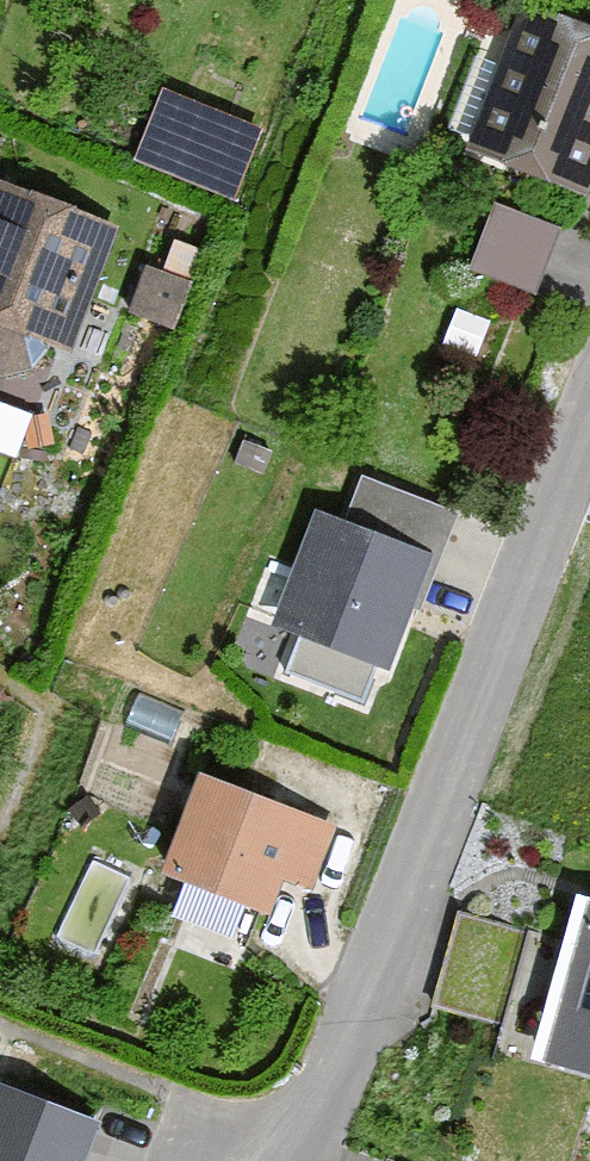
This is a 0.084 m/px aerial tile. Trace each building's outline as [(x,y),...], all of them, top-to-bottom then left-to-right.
[(527,0),(513,0),(458,140),(581,188),(589,164),(589,24),(527,0)] [(241,187),(265,118),(171,85),(147,155),(241,187)] [(0,180),(0,327),(59,349),(108,221),(0,180)] [(585,225),(489,195),(470,256),(567,286),(585,225)] [(420,549),(298,505),(257,617),(380,661),(420,549)] [(329,815),(180,760),(140,871),(250,911),(268,861),(307,875),(329,815)] [(470,1008),(499,911),(462,900),(433,997),(470,1008)] [(548,1053),(589,1065),(589,906),(548,1053)] [(95,1119),(0,1083),(0,1160),(78,1160),(95,1119)]
